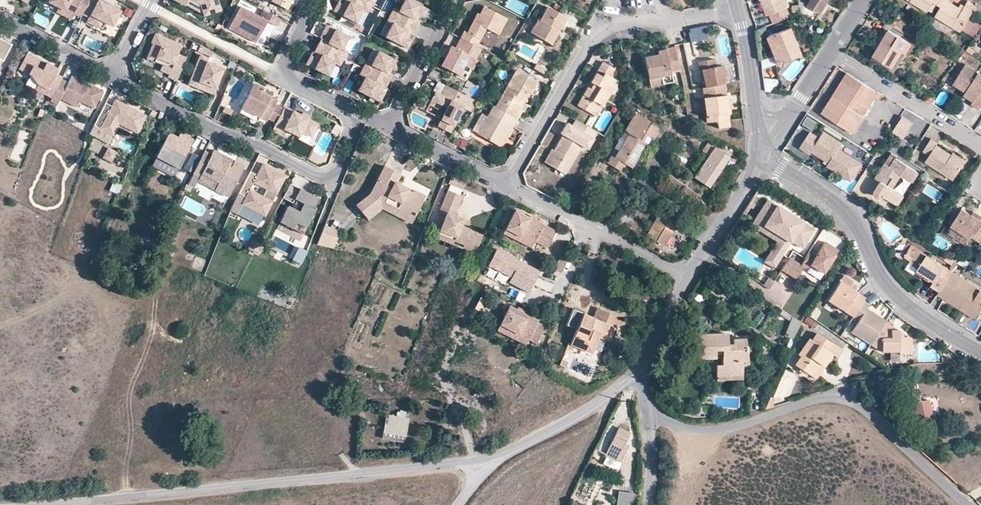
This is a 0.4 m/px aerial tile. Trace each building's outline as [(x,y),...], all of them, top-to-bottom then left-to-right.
[(50,1),(59,6),(58,8),(65,12),(66,10),(75,14),(76,13),(82,17),(84,13),(91,0),(50,0),(50,1)] [(100,27),(104,21),(114,26),(122,11),(101,0),(91,0),(84,13),(91,17),(88,21),(100,27)] [(205,16),(201,4),(193,0),(188,0),(185,6),(205,16)] [(201,4),(205,16),(222,11),(219,0),(193,0),(201,4)] [(272,1),(288,9),(292,0),(272,0),(272,1)] [(344,3),(340,0),(335,9),(358,21),(364,8),(370,11),(375,0),(345,0),(344,3)] [(415,0),(405,0),(401,9),(395,6),(388,20),(393,23),(387,36),(409,47),(414,38),(410,36),(412,32),(414,33),(421,19),(419,18),(421,14),(425,16),(429,8),(415,0)] [(766,15),(768,14),(786,6),(787,5),(785,0),(760,0),(766,15)] [(806,5),(819,13),(827,0),(810,0),(806,5)] [(926,12),(932,3),(936,5),(939,0),(907,0),(926,12)] [(948,0),(939,0),(936,5),(939,7),(934,17),(959,32),(972,11),(964,6),(961,10),(958,8),(948,2),(948,0)] [(967,1),(964,6),(972,11),(975,6),(967,1)] [(799,2),(791,3),(792,15),(800,12),(799,2)] [(242,6),(230,29),(258,43),(269,21),(279,26),(282,19),(265,10),(262,17),(242,6)] [(786,6),(768,14),(773,23),(790,16),(786,6)] [(479,47),(488,29),(501,35),(509,19),(486,7),(482,15),(478,23),(474,21),(468,32),(465,31),(462,38),(479,47)] [(530,33),(547,43),(555,30),(558,32),(566,18),(547,7),(540,20),(538,19),(530,33)] [(344,48),(351,35),(328,24),(324,32),(328,34),(326,38),(323,37),(316,51),(319,53),(317,56),(312,54),(308,63),(330,75),(337,62),(342,65),(349,50),(344,48)] [(791,37),(793,35),(789,26),(767,36),(771,46),(774,45),(778,54),(775,55),(779,64),(798,55),(791,37)] [(551,45),(558,32),(555,30),(547,43),(551,45)] [(700,30),(691,31),(694,44),(702,42),(700,30)] [(872,56),(891,68),(899,56),(902,58),(910,44),(900,38),(888,30),(872,56)] [(183,45),(156,33),(152,43),(154,44),(150,54),(165,61),(164,64),(161,70),(170,74),(169,77),(178,80),(188,57),(179,54),(183,45)] [(801,54),(793,35),(791,37),(798,55),(802,54),(801,54)] [(910,44),(914,46),(915,44),(902,36),(900,38),(910,44)] [(11,44),(0,38),(0,65),(11,44)] [(460,75),(470,55),(476,59),(482,48),(479,47),(462,38),(457,48),(452,46),(442,66),(460,75)] [(910,44),(902,58),(906,60),(914,46),(910,44)] [(214,51),(201,45),(199,49),(212,55),(214,51)] [(965,51),(971,55),(974,51),(968,47),(966,51),(965,51)] [(675,48),(666,50),(666,51),(669,69),(670,69),(679,67),(679,66),(675,48)] [(402,61),(380,50),(373,63),(368,60),(361,74),(366,77),(359,89),(382,101),(386,92),(382,90),(384,86),(387,87),(394,73),(391,72),(393,68),(398,70),(402,61)] [(649,79),(670,75),(669,69),(666,51),(666,50),(658,52),(659,55),(651,57),(644,58),(649,79)] [(37,89),(53,98),(63,79),(64,77),(53,71),(55,67),(28,53),(21,68),(31,73),(39,85),(38,87),(37,89)] [(165,61),(150,54),(148,57),(164,64),(165,61)] [(891,68),(872,56),(871,58),(890,70),(891,68)] [(904,59),(902,58),(899,56),(891,68),(890,70),(896,74),(904,59)] [(201,79),(218,86),(226,66),(208,59),(208,61),(200,58),(194,72),(202,75),(201,79)] [(706,87),(724,83),(725,83),(721,66),(715,67),(713,59),(698,63),(700,73),(703,72),(706,87)] [(598,70),(591,82),(594,84),(591,89),(588,87),(577,105),(592,114),(598,104),(603,106),(609,95),(611,95),(616,86),(609,81),(611,78),(609,76),(613,69),(602,62),(601,63),(598,70)] [(972,96),(980,102),(980,74),(972,68),(959,88),(972,96)] [(496,107),(517,119),(521,111),(519,110),(516,108),(522,100),(524,101),(526,102),(537,82),(517,70),(496,107)] [(190,81),(215,92),(218,86),(201,79),(202,75),(194,72),(190,81)] [(26,82),(38,87),(39,85),(31,73),(26,82)] [(851,108),(862,115),(863,116),(875,98),(880,101),(884,96),(878,92),(866,85),(847,73),(833,95),(851,108)] [(672,83),(670,75),(649,79),(650,87),(672,83)] [(62,99),(78,107),(81,101),(95,108),(104,92),(73,76),(69,82),(63,79),(53,98),(51,101),(58,105),(62,99)] [(764,90),(778,91),(779,79),(765,78),(764,90)] [(263,116),(269,119),(270,117),(278,121),(285,107),(277,103),(279,98),(272,95),(264,91),(266,87),(256,82),(244,106),(263,116)] [(730,111),(726,95),(724,83),(706,87),(703,88),(710,122),(720,120),(721,126),(732,124),(730,111)] [(451,132),(470,97),(447,85),(443,95),(437,92),(430,104),(446,112),(439,126),(451,132)] [(928,92),(924,99),(931,103),(935,97),(928,92)] [(833,95),(821,113),(851,132),(862,115),(851,108),(833,95)] [(979,105),(980,102),(972,96),(970,99),(979,105)] [(519,110),(524,101),(522,100),(516,108),(519,110)] [(137,135),(147,117),(116,101),(109,114),(103,110),(94,127),(113,137),(119,125),(137,135)] [(597,117),(603,106),(598,104),(592,114),(597,117)] [(240,112),(260,122),(263,116),(244,106),(240,112)] [(319,124),(285,106),(285,107),(278,121),(274,129),(282,133),(285,129),(300,137),(302,132),(312,137),(319,124)] [(513,127),(517,119),(496,107),(494,106),(478,134),(498,146),(500,141),(509,126),(510,125),(513,127)] [(154,120),(158,112),(153,110),(149,117),(154,120)] [(646,144),(650,145),(661,127),(635,113),(614,148),(619,151),(615,158),(632,168),(646,144)] [(803,125),(812,129),(816,122),(806,117),(803,125)] [(900,117),(894,135),(907,139),(913,121),(900,117)] [(563,135),(553,150),(556,152),(548,164),(557,170),(559,167),(567,171),(582,144),(588,147),(597,132),(576,120),(571,129),(565,125),(560,134),(563,135)] [(503,142),(513,127),(510,125),(509,126),(500,141),(503,142)] [(90,134),(109,143),(113,137),(94,127),(90,134)] [(11,158),(20,161),(29,134),(20,130),(11,158)] [(829,161),(826,164),(843,175),(853,160),(837,149),(841,144),(822,132),(819,138),(809,131),(799,147),(812,155),(814,152),(824,158),(829,161)] [(157,157),(179,169),(194,140),(181,133),(179,137),(178,140),(169,135),(157,157)] [(964,164),(936,145),(937,143),(930,139),(923,151),(930,155),(925,162),(953,181),(964,164)] [(709,146),(704,154),(711,158),(695,182),(710,191),(731,160),(709,146)] [(108,148),(100,166),(120,175),(123,168),(114,164),(119,153),(108,148)] [(202,173),(219,182),(215,189),(229,196),(245,166),(235,160),(231,168),(227,166),(230,161),(220,155),(221,153),(214,149),(212,154),(206,151),(194,173),(201,176),(202,173)] [(544,162),(548,164),(556,152),(553,150),(551,149),(544,162)] [(227,166),(231,168),(235,160),(221,153),(220,155),(230,161),(227,166)] [(897,160),(898,158),(893,154),(877,179),(873,177),(867,187),(876,192),(875,193),(875,195),(876,196),(877,197),(879,198),(881,198),(882,198),(883,197),(897,206),(904,196),(893,188),(902,175),(913,182),(918,173),(897,160)] [(157,157),(153,166),(175,177),(179,169),(157,157)] [(860,164),(853,160),(843,175),(850,179),(860,164)] [(242,203),(265,216),(273,202),(270,200),(274,193),(277,195),(287,176),(264,163),(258,174),(251,171),(239,193),(246,196),(242,203)] [(400,175),(384,167),(371,193),(363,199),(357,205),(361,211),(369,221),(382,210),(411,224),(415,215),(424,196),(413,191),(405,187),(395,184),(400,175)] [(467,176),(453,171),(451,177),(464,183),(467,176)] [(199,180),(215,189),(219,182),(202,173),(201,176),(199,180)] [(113,183),(110,191),(119,195),(122,186),(113,183)] [(284,198),(294,203),(296,199),(301,189),(292,183),(284,198)] [(462,220),(463,217),(456,214),(464,194),(449,187),(441,207),(445,209),(449,210),(442,227),(457,233),(456,236),(466,240),(464,245),(476,250),(484,232),(472,226),(472,225),(470,223),(469,223),(462,220)] [(296,199),(305,203),(310,193),(301,189),(296,199)] [(297,223),(306,228),(316,209),(315,208),(320,198),(310,193),(305,203),(300,212),(289,207),(281,222),(294,229),(297,223)] [(776,261),(781,263),(792,246),(800,251),(813,230),(767,201),(754,221),(754,222),(777,237),(779,238),(776,242),(770,251),(771,252),(779,256),(776,261)] [(439,226),(442,227),(449,210),(445,209),(438,225),(439,226)] [(971,215),(961,209),(950,226),(969,239),(970,237),(980,244),(980,222),(971,215)] [(514,210),(505,229),(521,237),(522,234),(534,241),(546,247),(555,231),(514,210)] [(971,215),(980,222),(980,217),(973,212),(971,215)] [(650,238),(656,241),(663,228),(664,227),(671,232),(676,224),(660,214),(653,226),(656,228),(650,238)] [(750,227),(776,242),(779,238),(777,237),(754,222),(754,221),(750,227)] [(674,247),(685,253),(695,235),(678,225),(674,232),(681,237),(674,247)] [(342,229),(326,226),(318,246),(334,250),(342,229)] [(663,245),(671,232),(664,227),(663,228),(656,241),(663,245)] [(531,248),(534,241),(522,234),(521,237),(505,229),(503,233),(531,248)] [(823,243),(813,258),(807,254),(803,260),(799,266),(787,258),(780,271),(795,280),(802,269),(803,269),(808,268),(809,266),(822,274),(836,252),(823,243)] [(926,275),(924,278),(932,283),(930,286),(938,292),(952,272),(911,246),(905,256),(905,257),(910,260),(909,262),(910,263),(918,268),(917,270),(926,275)] [(530,294),(541,272),(497,249),(488,266),(511,278),(509,283),(530,294)] [(775,271),(781,263),(776,261),(779,256),(771,252),(770,251),(763,263),(775,271)] [(901,263),(924,278),(926,275),(917,270),(918,268),(910,263),(909,262),(910,260),(905,257),(905,256),(901,263)] [(555,269),(562,272),(566,263),(560,260),(555,269)] [(978,313),(980,308),(980,290),(952,272),(938,292),(937,294),(962,311),(965,306),(966,306),(978,313)] [(850,287),(853,283),(854,281),(845,275),(828,301),(852,316),(863,301),(864,298),(855,291),(850,287)] [(853,283),(850,287),(855,291),(858,287),(853,283)] [(870,345),(885,322),(868,311),(871,306),(863,301),(852,316),(852,317),(858,321),(851,332),(870,345)] [(508,305),(498,324),(528,339),(536,343),(544,326),(536,322),(537,319),(508,305)] [(977,314),(978,313),(966,306),(965,306),(962,311),(974,319),(977,314)] [(592,353),(598,339),(600,334),(605,336),(609,328),(616,331),(621,319),(598,309),(594,319),(583,314),(571,344),(568,343),(565,349),(571,352),(574,346),(581,349),(592,353)] [(800,323),(791,317),(783,336),(793,340),(800,323)] [(891,330),(891,325),(885,321),(885,322),(870,345),(869,345),(881,353),(898,352),(898,354),(912,353),(910,337),(898,330),(894,330),(891,330)] [(525,344),(528,339),(498,324),(498,325),(496,330),(525,344)] [(716,375),(742,375),(742,360),(746,360),(745,339),(732,339),(732,344),(727,344),(727,334),(696,335),(696,358),(715,358),(715,351),(722,351),(722,365),(716,365),(716,375)] [(800,357),(794,365),(815,378),(831,354),(838,358),(842,351),(816,334),(811,341),(808,339),(798,355),(800,357)] [(792,364),(794,365),(800,357),(798,355),(792,364)] [(559,365),(565,368),(568,362),(561,359),(559,365)] [(880,386),(881,393),(900,388),(899,382),(880,386)] [(907,395),(910,405),(922,402),(919,392),(907,395)] [(774,398),(769,397),(763,410),(770,408),(774,398)] [(926,419),(922,402),(910,405),(904,406),(909,423),(926,419)] [(386,415),(383,431),(406,436),(409,419),(386,415)] [(606,457),(616,462),(628,434),(619,429),(606,457)] [(404,442),(406,436),(383,431),(382,438),(404,442)] [(619,492),(617,504),(632,504),(633,493),(619,492)]
